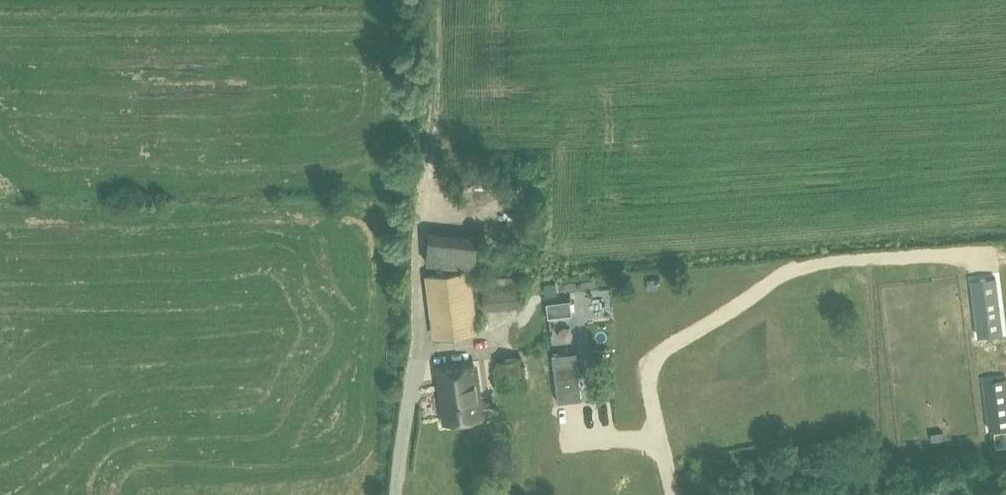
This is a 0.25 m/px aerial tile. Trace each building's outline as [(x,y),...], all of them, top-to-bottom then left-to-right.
[(432,229),(427,263),(476,269),(479,235),(432,229)] [(469,270),(427,275),(435,337),(478,331),(469,270)] [(571,301),(548,304),(549,318),(573,315),(571,301)] [(1003,333),(1002,320),(977,323),(979,336),(1003,333)] [(525,386),(520,356),(496,360),(500,389),(525,386)] [(551,360),(558,407),(582,404),(575,357),(551,360)] [(439,369),(442,385),(446,421),(481,416),(475,365),(447,368),(439,369)] [(989,416),(990,430),(1005,428),(1005,414),(989,416)]
